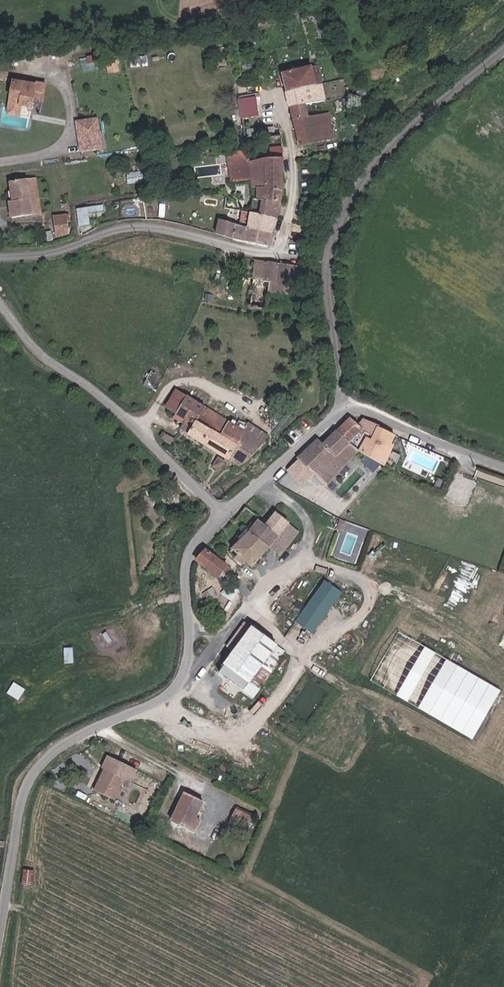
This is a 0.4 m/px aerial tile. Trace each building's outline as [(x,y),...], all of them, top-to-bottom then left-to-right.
[(313,76),(309,62),(277,69),(278,72),(279,74),(280,78),(282,83),(283,87),(306,82),(319,79),(318,75),(313,76)] [(25,96),(24,106),(35,107),(37,97),(44,98),(46,83),(12,79),(11,94),(25,96)] [(306,82),(283,87),(283,88),(283,89),(287,102),(310,98),(306,82)] [(25,96),(11,94),(10,104),(24,106),(25,96)] [(240,112),(253,110),(250,98),(238,100),(240,112)] [(288,106),(290,115),(313,110),(310,98),(287,102),(287,104),(288,106)] [(253,110),(240,112),(241,120),(242,122),(242,124),(244,131),(259,129),(258,127),(256,127),(253,110)] [(317,120),(313,110),(290,115),(296,136),(297,139),(297,140),(321,134),(317,120)] [(101,117),(78,118),(80,150),(103,149),(101,117)] [(329,117),(317,120),(321,134),(333,131),(329,117)] [(277,154),(279,154),(276,127),(273,127),(269,128),(259,129),(244,131),(245,139),(247,145),(248,154),(277,154)] [(236,177),(257,174),(248,154),(247,145),(232,147),(236,177)] [(262,183),(261,193),(277,194),(278,175),(277,154),(248,154),(257,174),(257,182),(262,183)] [(22,180),(28,214),(38,212),(32,178),(22,180)] [(28,214),(22,180),(10,182),(12,202),(6,203),(8,217),(28,214)] [(254,192),(252,204),(275,208),(277,194),(261,193),(254,192)] [(275,208),(252,204),(244,202),(241,217),(251,220),(273,225),(275,208)] [(80,226),(92,224),(91,211),(105,210),(104,204),(78,206),(80,226)] [(218,227),(248,234),(251,220),(241,217),(221,212),(218,227)] [(64,237),(72,235),(70,224),(73,224),(72,213),(54,216),(56,238),(64,237)] [(271,238),(273,225),(251,220),(248,234),(271,238)] [(280,261),(282,253),(272,252),(270,252),(264,250),(259,269),(254,295),(269,298),(273,281),(277,261),(280,261)] [(291,255),(282,253),(280,261),(296,264),(298,256),(291,255)] [(296,264),(280,261),(277,261),(273,281),(291,285),(296,264)] [(188,416),(197,398),(176,389),(175,390),(167,406),(188,416)] [(222,409),(197,398),(188,416),(183,426),(206,439),(222,409)] [(206,439),(244,461),(252,454),(275,434),(222,409),(206,439)] [(353,421),(339,433),(350,444),(360,435),(365,438),(367,435),(377,440),(382,430),(383,429),(381,428),(366,422),(361,427),(353,421)] [(168,425),(163,434),(169,438),(175,429),(168,425)] [(392,443),(397,437),(382,430),(377,440),(367,435),(365,438),(360,435),(350,444),(358,453),(378,464),(396,446),(392,443)] [(320,443),(295,464),(304,472),(305,471),(316,480),(328,468),(336,474),(337,474),(358,453),(350,444),(339,433),(323,446),(320,443)] [(295,464),(290,469),(298,476),(304,472),(295,464)] [(259,511),(266,502),(254,492),(246,500),(259,511)] [(265,516),(259,511),(247,524),(250,526),(234,546),(256,563),(272,542),(280,549),(285,543),(287,539),(290,535),(302,521),(277,501),(265,516)] [(230,564),(207,545),(206,547),(198,556),(202,560),(219,575),(230,564)] [(323,578),(299,624),(318,634),(342,588),(323,578)] [(240,652),(257,627),(249,621),(232,646),(240,652)] [(257,627),(240,652),(225,674),(249,691),(255,682),(266,689),(293,652),(257,627)] [(401,632),(374,681),(438,715),(447,699),(436,694),(447,674),(444,673),(451,659),(401,632)] [(75,647),(66,647),(66,662),(75,662),(75,647)] [(503,691),(476,674),(472,681),(482,686),(473,701),(477,703),(470,714),(476,718),(473,722),(482,727),(503,691)] [(15,681),(9,692),(21,699),(27,688),(15,681)] [(134,767),(108,753),(102,765),(104,766),(93,788),(112,797),(124,776),(128,778),(134,767)] [(190,825),(192,825),(203,802),(185,792),(176,809),(179,811),(173,822),(185,829),(187,824),(188,824),(190,825)] [(128,810),(124,818),(143,827),(147,820),(128,810)] [(237,810),(233,821),(248,827),(251,821),(242,817),(244,813),(237,810)]
